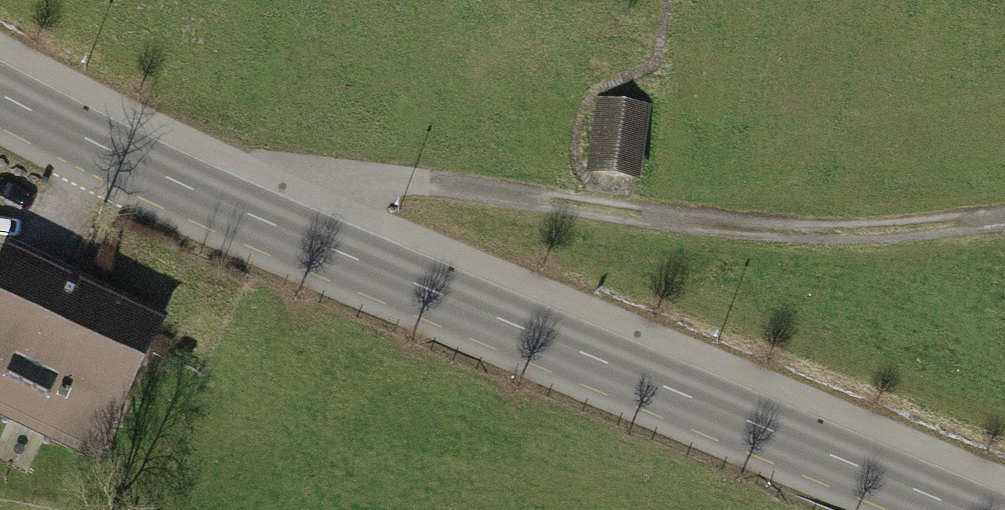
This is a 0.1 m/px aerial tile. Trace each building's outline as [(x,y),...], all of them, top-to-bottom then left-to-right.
[(602,103),(593,171),(639,177),(648,109),(602,103)] [(0,278),(0,412),(94,457),(158,323),(12,254),(0,278)]
